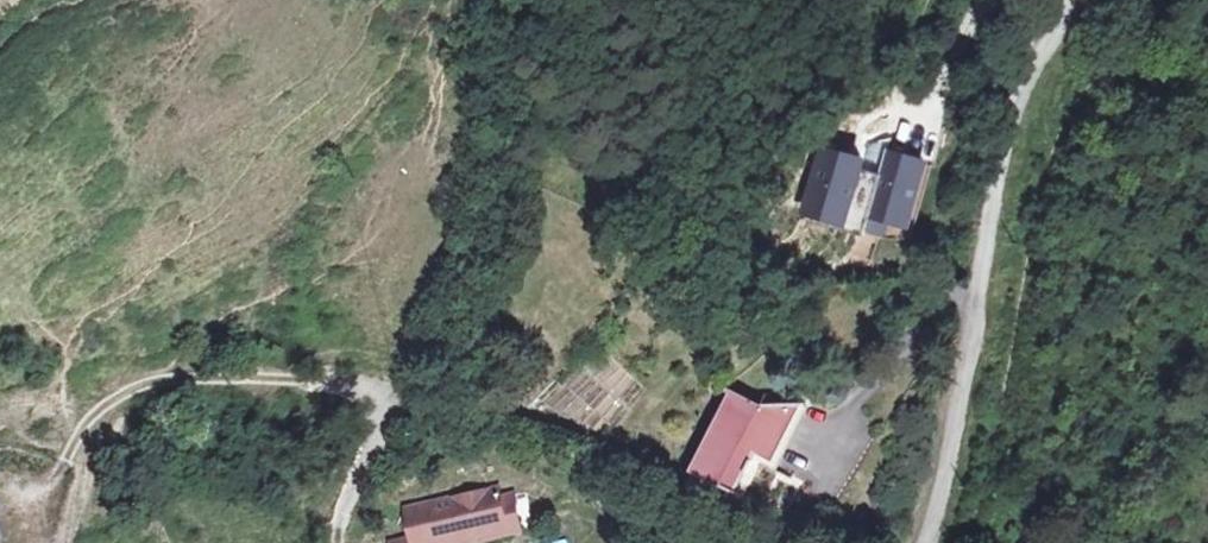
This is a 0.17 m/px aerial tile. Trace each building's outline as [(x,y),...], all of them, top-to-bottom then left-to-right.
[(821,147),(801,213),(849,227),(869,161),(821,147)] [(930,160),(888,150),(871,220),(913,230),(930,160)] [(737,500),(753,473),(768,477),(800,420),(738,401),(695,477),(737,500)] [(663,472),(653,486),(671,494),(681,481),(663,472)] [(498,509),(496,502),(409,523),(414,542),(508,542),(498,509)] [(498,509),(508,542),(509,542),(524,539),(514,504),(498,509)]
